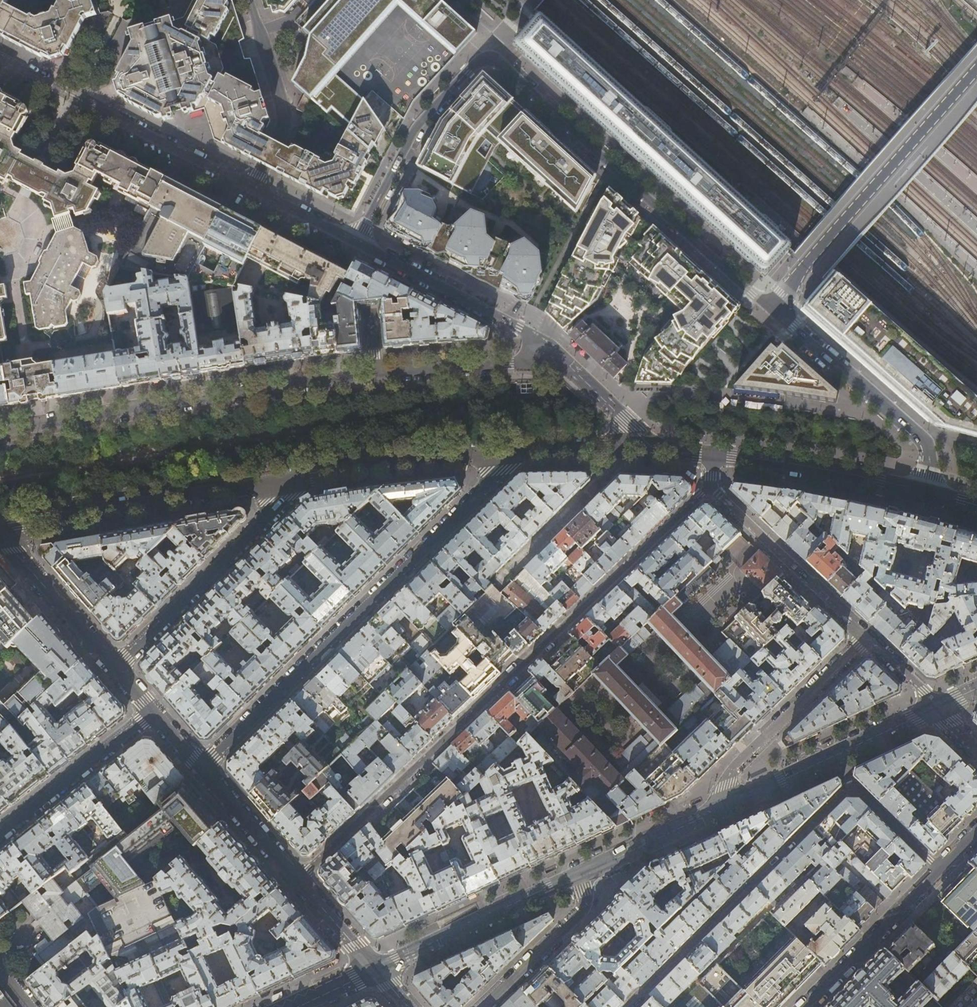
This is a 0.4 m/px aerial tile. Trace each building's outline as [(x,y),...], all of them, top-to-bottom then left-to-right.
[(85,19),(97,15),(92,0),(63,0),(57,11),(55,10),(52,16),(37,21),(31,18),(30,19),(9,8),(6,7),(9,1),(8,0),(0,0),(0,36),(42,58),(43,56),(49,59),(51,59),(51,60),(62,57),(62,55),(64,55),(67,49),(69,50),(85,19)] [(97,15),(101,14),(96,0),(92,0),(97,15)] [(184,17),(172,21),(176,31),(181,34),(184,33),(187,34),(189,29),(187,28),(201,0),(193,0),(184,17)] [(219,0),(201,0),(187,28),(189,29),(201,36),(200,37),(209,41),(212,36),(215,37),(229,11),(226,10),(229,4),(222,0),(220,0),(219,0)] [(272,13),(281,10),(285,12),(296,0),(266,0),(268,6),(269,6),(272,13)] [(457,54),(477,32),(440,0),(329,0),(303,29),(311,36),(307,57),(306,58),(293,84),(304,94),(297,109),(310,116),(315,106),(322,110),(327,104),(353,128),(348,133),(370,153),(382,129),(364,101),(336,76),(400,4),(457,54)] [(711,227),(760,272),(762,273),(766,273),(769,273),(771,271),(789,251),(791,248),(791,246),(791,244),(789,242),(759,213),(731,188),(589,57),(543,16),(541,15),(539,15),(538,16),(516,40),(515,43),(515,45),(516,48),(517,50),(711,227)] [(210,78),(207,67),(208,66),(205,56),(203,56),(200,46),(202,42),(198,40),(187,34),(184,33),(181,34),(176,31),(172,21),(172,19),(156,24),(158,28),(146,32),(145,27),(130,32),(133,44),(133,45),(118,74),(119,75),(116,81),(117,83),(115,83),(115,84),(118,94),(120,94),(121,96),(127,99),(125,101),(126,102),(157,118),(163,117),(164,121),(170,119),(169,117),(174,116),(172,110),(182,108),(183,113),(188,111),(189,113),(194,112),(193,107),(198,106),(202,99),(204,98),(206,95),(212,83),(213,80),(210,78)] [(189,29),(187,34),(198,40),(200,37),(201,36),(189,29)] [(933,66),(935,68),(950,50),(949,48),(933,66)] [(501,143),(575,211),(594,175),(589,170),(582,164),(491,80),(484,74),(448,114),(441,121),(432,139),(418,166),(471,194),(492,155),(495,148),(501,143)] [(220,76),(215,85),(217,86),(211,97),(209,100),(223,108),(225,115),(223,116),(225,123),(227,122),(230,130),(223,144),(250,159),(262,136),(261,135),(266,126),(263,124),(265,121),(270,119),(262,93),(256,95),(252,93),(254,90),(227,76),(226,79),(220,76)] [(215,85),(212,83),(206,95),(211,97),(217,86),(215,85)] [(14,128),(22,113),(17,104),(6,98),(0,96),(0,95),(0,121),(14,128)] [(11,171),(19,154),(9,149),(10,146),(7,141),(14,128),(0,121),(0,174),(11,171)] [(289,150),(277,172),(322,196),(324,192),(336,199),(344,196),(351,184),(352,184),(356,177),(366,165),(367,163),(365,161),(370,153),(348,133),(335,157),(337,158),(334,164),(326,166),(320,163),(320,161),(293,147),(291,151),(289,150)] [(262,136),(250,159),(263,165),(277,172),(289,150),(275,142),(262,136)] [(155,202),(167,179),(151,171),(100,145),(91,140),(78,164),(98,174),(99,170),(119,180),(117,184),(155,202)] [(62,173),(61,175),(40,165),(19,154),(11,171),(31,182),(53,193),(54,200),(56,220),(65,219),(68,219),(68,214),(75,213),(75,219),(89,218),(102,190),(92,185),(98,174),(78,164),(74,172),(67,175),(62,173)] [(198,196),(167,179),(155,202),(167,208),(199,224),(213,231),(224,209),(198,196)] [(386,232),(529,310),(547,278),(545,254),(528,238),(521,238),(512,243),(491,235),(489,216),(471,209),(467,212),(452,225),(443,227),(438,224),(441,211),(434,194),(419,189),(400,188),(383,227),(386,232)] [(664,384),(671,385),(689,364),(696,356),(711,339),(734,313),(739,307),(716,286),(710,280),(667,241),(610,188),(545,312),(552,319),(561,328),(586,313),(586,315),(599,313),(597,306),(603,302),(623,263),(675,311),(643,347),(628,383),(659,383),(664,384)] [(177,265),(199,224),(167,208),(138,260),(177,265)] [(263,230),(224,209),(213,231),(205,246),(224,256),(214,274),(195,264),(187,279),(234,287),(263,230)] [(66,231),(65,219),(50,221),(51,231),(25,289),(21,290),(22,296),(25,295),(32,333),(70,327),(68,311),(72,301),(75,302),(79,291),(67,286),(78,262),(89,266),(94,254),(82,249),(75,234),(66,231)] [(213,231),(199,224),(177,265),(173,272),(187,279),(195,264),(205,246),(213,231)] [(349,274),(263,230),(234,287),(241,288),(254,291),(267,266),(300,283),(302,279),(306,281),(307,280),(308,280),(309,281),(310,281),(311,281),(312,280),(313,280),(309,301),(320,303),(332,305),(338,296),(343,286),(346,280),(349,275),(349,274)] [(353,268),(349,275),(346,280),(355,285),(352,291),(343,286),(338,296),(358,306),(362,306),(370,305),(368,291),(379,272),(367,265),(366,263),(357,260),(353,268)] [(123,352),(122,352),(120,352),(119,353),(118,354),(116,353),(122,387),(162,380),(145,272),(137,271),(139,282),(137,285),(112,289),(106,290),(110,317),(127,314),(127,308),(136,306),(139,324),(136,324),(141,350),(124,353),(123,352)] [(187,279),(176,277),(177,280),(155,284),(154,273),(145,272),(162,380),(203,374),(187,279)] [(414,290),(379,272),(368,291),(370,305),(375,305),(381,304),(390,303),(389,298),(390,296),(391,297),(392,297),(393,296),(394,296),(394,295),(395,295),(400,298),(397,302),(407,301),(414,290)] [(935,425),(952,430),(976,436),(976,401),(922,354),(833,276),(803,310),(886,383),(935,425)] [(235,294),(234,287),(187,279),(203,374),(246,366),(244,350),(242,342),(235,294)] [(263,292),(287,297),(291,297),(285,294),(277,291),(278,288),(269,286),(268,290),(263,290),(263,292)] [(255,291),(254,291),(241,288),(240,293),(235,294),(242,342),(245,342),(250,344),(251,349),(244,350),(246,366),(315,356),(310,306),(305,307),(304,306),(303,300),(291,297),(287,297),(287,298),(286,299),(286,301),(286,302),(286,303),(287,303),(288,304),(289,305),(290,305),(291,318),(293,318),(294,323),(292,326),(280,327),(280,326),(278,326),(276,326),(276,325),(273,326),(272,326),(270,327),(269,326),(268,327),(268,328),(269,329),(258,331),(256,330),(255,324),(256,324),(251,296),(252,296),(253,296),(254,295),(255,294),(255,292),(255,291)] [(429,298),(414,290),(407,301),(408,311),(413,311),(414,316),(410,317),(410,321),(414,321),(415,324),(410,324),(412,346),(426,345),(438,344),(437,328),(431,328),(430,318),(437,318),(437,315),(442,305),(429,298)] [(9,340),(1,297),(5,297),(4,291),(0,292),(0,342),(9,340)] [(358,306),(338,296),(332,305),(333,306),(337,306),(338,318),(335,318),(335,326),(339,326),(339,328),(335,328),(338,353),(356,351),(361,351),(362,350),(362,349),(358,306)] [(322,325),(320,303),(309,301),(310,306),(315,356),(338,353),(335,328),(335,325),(333,324),(332,324),(331,324),(330,324),(329,325),(329,326),(327,326),(327,325),(322,325)] [(408,311),(407,301),(397,302),(390,303),(381,304),(385,347),(385,348),(386,348),(387,348),(398,347),(412,346),(410,324),(403,324),(402,312),(408,311)] [(459,314),(442,305),(437,315),(437,318),(437,320),(446,320),(448,321),(447,324),(450,325),(437,326),(437,328),(438,344),(449,343),(486,341),(488,329),(459,314)] [(614,379),(626,366),(627,365),(618,356),(621,353),(594,327),(590,330),(583,323),(570,337),(578,344),(577,345),(604,371),(605,369),(614,379)] [(777,340),(732,391),(837,402),(838,394),(805,365),(789,350),(777,340)] [(60,397),(122,387),(116,353),(58,363),(54,364),(56,376),(58,384),(60,397)] [(56,376),(54,364),(38,367),(34,363),(33,361),(27,362),(4,366),(7,383),(8,388),(8,393),(10,405),(21,403),(20,399),(33,397),(46,395),(47,399),(60,397),(58,384),(56,376)] [(10,405),(8,393),(8,388),(0,389),(0,407),(10,405)] [(558,474),(528,475),(528,488),(554,515),(589,480),(587,474),(558,474)] [(528,488),(528,475),(524,475),(520,475),(505,490),(492,503),(529,540),(554,515),(528,488)] [(600,495),(623,517),(649,492),(656,477),(639,476),(620,475),(600,495)] [(690,493),(690,486),(682,479),(672,478),(656,477),(649,492),(669,513),(690,493)] [(418,483),(384,487),(378,493),(392,508),(394,502),(416,499),(415,500),(414,500),(414,501),(414,502),(413,503),(413,504),(413,505),(413,506),(414,507),(403,518),(418,533),(438,514),(462,491),(456,479),(418,483)] [(770,500),(774,504),(783,495),(784,490),(769,488),(759,487),(734,484),(731,491),(761,519),(771,508),(768,505),(770,503),(769,501),(770,500)] [(378,493),(384,487),(351,493),(311,499),(303,503),(304,504),(289,518),(307,537),(317,526),(326,525),(326,526),(328,526),(330,523),(331,523),(332,523),(333,523),(334,523),(335,523),(336,522),(337,522),(341,529),(345,524),(351,518),(349,516),(348,509),(355,508),(358,512),(369,502),(378,493)] [(795,492),(784,490),(783,495),(774,504),(771,508),(761,519),(772,530),(795,506),(805,494),(795,492)] [(656,525),(669,513),(649,492),(623,517),(644,537),(656,525)] [(392,508),(378,493),(369,502),(390,523),(375,536),(355,515),(351,518),(345,524),(386,565),(402,550),(418,533),(403,518),(392,508)] [(826,498),(805,494),(795,506),(809,519),(814,524),(818,527),(821,522),(823,514),(830,515),(830,517),(831,518),(834,518),(829,538),(830,538),(838,546),(849,502),(826,498)] [(592,503),(583,512),(605,535),(610,529),(614,526),(605,517),(610,512),(617,519),(615,521),(617,523),(623,517),(600,495),(592,503)] [(849,502),(838,546),(839,547),(844,552),(847,555),(852,534),(866,537),(859,566),(866,573),(872,578),(888,511),(868,506),(849,502)] [(465,529),(502,567),(529,540),(492,503),(478,517),(465,529)] [(718,513),(711,505),(703,505),(694,514),(678,529),(669,537),(703,569),(708,565),(740,534),(733,527),(718,513)] [(786,543),(809,519),(795,506),(772,530),(779,536),(786,543)] [(189,521),(182,522),(175,530),(185,540),(196,538),(197,539),(191,545),(205,559),(212,552),(212,553),(218,547),(221,543),(225,540),(230,536),(229,535),(238,526),(246,519),(247,517),(246,517),(244,512),(242,511),(230,514),(230,513),(219,515),(219,516),(213,517),(207,518),(207,517),(189,520),(189,521)] [(903,514),(888,511),(872,578),(882,588),(889,594),(895,589),(898,575),(891,573),(896,552),(896,549),(895,549),(897,543),(905,545),(905,546),(904,546),(904,548),(905,548),(914,550),(916,538),(913,537),(918,518),(903,514)] [(573,522),(564,531),(576,544),(580,547),(586,553),(605,535),(583,512),(573,522)] [(644,537),(623,517),(617,523),(614,526),(610,529),(631,549),(637,543),(644,537)] [(307,537),(289,518),(256,550),(245,561),(275,592),(281,586),(285,582),(278,575),(279,574),(279,573),(279,571),(279,570),(279,569),(280,570),(284,566),(285,568),(291,563),(292,562),(292,561),(292,560),(291,560),(292,559),(291,559),(296,555),(296,553),(297,553),(299,553),(300,553),(301,552),(302,552),(309,559),(313,555),(319,550),(316,546),(307,537)] [(937,523),(918,518),(913,537),(916,538),(914,550),(923,553),(923,552),(923,550),(933,553),(932,555),(935,556),(932,568),(931,568),(930,569),(929,569),(928,569),(927,571),(924,582),(898,575),(895,589),(889,594),(893,598),(912,615),(924,626),(928,631),(935,606),(937,600),(957,529),(937,523)] [(808,530),(814,524),(809,519),(786,543),(797,553),(802,558),(807,563),(830,538),(829,538),(821,530),(819,533),(823,537),(819,540),(816,540),(808,533),(808,530)] [(175,530),(182,522),(139,530),(102,536),(106,563),(115,571),(130,556),(134,561),(136,561),(139,558),(143,562),(148,557),(156,549),(162,542),(175,530)] [(386,565),(345,524),(341,529),(336,533),(358,555),(344,569),(322,547),(319,550),(313,555),(354,597),(369,582),(386,565)] [(465,529),(455,539),(444,550),(460,567),(473,579),(482,589),(486,593),(493,585),(488,580),(502,567),(465,529)] [(631,549),(610,529),(605,535),(586,553),(592,560),(596,564),(605,574),(619,561),(631,549)] [(957,529),(937,600),(943,600),(946,592),(946,593),(947,594),(949,594),(950,594),(950,593),(951,593),(949,599),(962,598),(976,597),(976,583),(957,585),(954,584),(961,559),(976,564),(976,535),(957,529)] [(191,545),(185,540),(175,530),(162,542),(166,546),(170,541),(179,551),(176,553),(177,554),(175,556),(173,555),(173,554),(172,554),(171,554),(170,554),(170,555),(169,555),(169,556),(169,557),(169,558),(171,559),(168,561),(156,549),(148,557),(165,574),(166,571),(168,569),(170,571),(169,572),(169,573),(169,574),(167,576),(178,586),(191,573),(205,559),(191,545)] [(558,537),(552,542),(574,565),(586,553),(580,547),(570,557),(566,554),(576,544),(564,531),(558,537)] [(119,575),(115,571),(106,563),(102,536),(77,541),(59,544),(45,558),(62,578),(85,604),(93,614),(112,594),(124,582),(125,581),(119,575)] [(325,537),(316,546),(319,550),(322,547),(328,540),(325,537)] [(681,583),(682,584),(687,579),(687,578),(693,572),(697,575),(703,569),(669,537),(652,554),(637,569),(670,601),(677,595),(673,591),(681,583)] [(838,546),(830,538),(807,563),(817,572),(828,582),(845,565),(833,553),(839,547),(838,546)] [(544,550),(538,557),(553,572),(554,573),(563,563),(567,564),(571,568),(574,565),(552,542),(544,550)] [(45,558),(59,544),(43,547),(41,553),(45,558)] [(438,556),(431,563),(473,605),(478,601),(474,597),(482,589),(473,579),(464,587),(463,585),(464,584),(457,577),(455,577),(456,576),(453,574),(460,567),(444,550),(438,556)] [(764,592),(778,578),(783,574),(774,565),(759,552),(741,571),(764,592)] [(852,559),(847,555),(844,552),(841,555),(848,562),(849,561),(852,559)] [(588,565),(592,560),(586,553),(574,565),(593,585),(599,579),(605,574),(596,564),(591,569),(588,565)] [(313,555),(309,559),(304,564),(326,587),(316,596),(315,596),(311,600),(290,578),(285,582),(281,586),(302,607),(307,613),(322,628),(338,613),(354,597),(313,555)] [(148,557),(143,562),(138,568),(146,576),(145,578),(145,577),(144,577),(143,578),(135,586),(156,607),(167,597),(178,586),(167,576),(165,574),(148,557)] [(532,563),(525,569),(558,602),(571,590),(568,587),(562,582),(556,588),(549,582),(553,578),(550,575),(553,572),(538,557),(532,563)] [(852,559),(849,561),(856,568),(854,571),(854,572),(853,574),(847,568),(851,565),(848,562),(845,565),(828,582),(835,590),(842,596),(866,573),(859,566),(852,559)] [(230,576),(215,591),(245,621),(253,613),(254,612),(246,604),(243,604),(243,602),(244,602),(248,598),(249,598),(253,594),(253,593),(256,591),(255,590),(256,590),(258,590),(259,589),(262,592),(260,594),(266,601),(270,597),(275,592),(245,561),(230,576)] [(418,576),(406,588),(430,613),(435,608),(432,605),(431,606),(430,604),(440,594),(451,605),(436,619),(448,631),(451,628),(453,626),(473,605),(431,563),(418,576)] [(9,591),(17,584),(8,573),(2,566),(1,565),(0,564),(0,598),(9,591)] [(289,572),(292,575),(300,568),(296,565),(289,572)] [(593,585),(574,565),(571,568),(566,572),(577,583),(573,587),(570,585),(568,587),(571,590),(579,599),(586,592),(593,585)] [(715,572),(708,565),(703,569),(697,575),(677,595),(670,601),(651,620),(647,623),(715,695),(721,690),(737,674),(751,661),(729,639),(711,656),(675,617),(686,607),(682,603),(715,572)] [(516,579),(501,593),(516,608),(524,615),(528,619),(535,624),(558,602),(525,569),(516,579)] [(670,601),(637,569),(627,578),(617,587),(633,602),(638,607),(651,620),(670,601)] [(122,572),(119,575),(125,581),(127,578),(128,578),(122,572)] [(872,578),(866,573),(842,596),(855,609),(870,622),(893,598),(889,594),(882,588),(878,592),(879,593),(876,597),(872,592),(875,589),(873,587),(871,588),(867,584),(872,578)] [(127,578),(125,581),(124,582),(131,589),(133,589),(136,591),(127,600),(126,599),(123,600),(122,599),(121,599),(120,599),(119,600),(112,594),(93,614),(116,640),(123,640),(138,625),(156,607),(135,586),(132,583),(127,578)] [(779,579),(778,578),(764,592),(760,596),(763,599),(765,597),(771,602),(769,604),(768,606),(769,607),(763,612),(753,603),(722,632),(729,639),(751,661),(765,648),(774,640),(781,633),(778,630),(777,632),(772,627),(774,626),(777,626),(779,624),(780,625),(782,622),(786,628),(787,627),(792,632),(799,625),(813,612),(813,611),(789,589),(779,579)] [(493,585),(486,593),(478,601),(473,605),(453,626),(477,650),(486,659),(496,670),(497,669),(505,662),(513,653),(502,641),(492,631),(507,617),(516,608),(501,593),(493,585)] [(302,607),(281,586),(275,592),(270,597),(287,616),(288,616),(289,617),(290,617),(291,617),(292,617),(293,616),(295,618),(274,639),(272,637),(272,636),(273,635),(273,634),(273,633),(272,633),(272,632),(272,631),(271,631),(270,630),(253,613),(245,621),(242,624),(263,645),(269,640),(274,645),(269,651),(284,666),(303,647),(322,628),(307,613),(302,618),(297,613),(302,607)] [(630,615),(624,610),(633,602),(617,587),(608,596),(599,604),(611,617),(620,625),(633,637),(636,633),(640,629),(636,625),(640,622),(644,626),(647,623),(651,620),(638,607),(630,615)] [(399,594),(392,602),(401,612),(422,633),(434,645),(448,631),(436,619),(430,613),(406,588),(399,594)] [(573,605),(579,599),(571,590),(558,602),(566,611),(573,605)] [(9,591),(0,598),(0,641),(7,649),(18,639),(35,621),(26,610),(19,603),(23,599),(20,595),(16,591),(12,595),(9,591)] [(245,621),(215,591),(201,606),(185,621),(214,651),(215,650),(223,642),(217,636),(215,637),(212,635),(212,634),(213,633),(213,632),(212,632),(212,631),(214,631),(216,629),(217,630),(218,628),(225,621),(227,622),(229,620),(231,622),(229,624),(235,630),(242,624),(245,621)] [(962,598),(976,631),(976,597),(962,598)] [(888,640),(912,615),(893,598),(870,622),(880,632),(888,640)] [(962,598),(949,599),(949,603),(947,605),(935,606),(928,631),(934,636),(951,617),(951,616),(955,612),(963,630),(964,629),(966,634),(962,636),(961,635),(946,642),(941,638),(939,641),(942,643),(964,664),(975,658),(976,658),(976,631),(962,598)] [(395,618),(401,612),(392,602),(380,614),(369,624),(400,655),(409,646),(421,658),(428,651),(434,645),(422,633),(412,643),(408,639),(405,641),(400,636),(406,630),(395,618)] [(560,617),(566,611),(558,602),(535,624),(544,633),(549,628),(560,617)] [(603,625),(611,617),(599,604),(592,611),(585,618),(595,626),(600,632),(602,634),(607,629),(603,625)] [(818,607),(813,612),(799,625),(812,638),(820,630),(831,619),(825,614),(818,607)] [(537,639),(544,633),(535,624),(528,619),(521,626),(517,622),(524,615),(516,608),(507,617),(508,618),(507,622),(514,630),(529,646),(537,639)] [(43,614),(35,621),(18,639),(21,642),(26,637),(34,648),(55,627),(43,614)] [(900,651),(924,626),(912,615),(888,640),(894,645),(900,651)] [(595,626),(585,618),(577,626),(569,633),(573,638),(591,657),(609,640),(600,632),(595,637),(593,637),(593,636),(593,635),(592,634),(592,633),(591,633),(590,632),(589,632),(588,632),(595,626)] [(838,626),(831,619),(820,630),(812,638),(799,625),(792,632),(794,635),(803,644),(821,662),(833,650),(844,639),(844,632),(838,626)] [(214,651),(185,621),(164,642),(142,664),(142,671),(152,682),(165,698),(186,678),(175,666),(184,658),(185,659),(192,652),(193,653),(194,654),(195,654),(196,654),(197,654),(198,654),(198,653),(199,653),(206,659),(214,651)] [(242,624),(235,630),(231,635),(249,653),(250,653),(250,654),(251,654),(253,654),(254,654),(255,653),(257,656),(250,663),(247,660),(242,665),(245,667),(236,676),(234,674),(234,673),(235,672),(235,671),(235,670),(234,670),(234,669),(234,668),(233,668),(215,650),(214,651),(206,659),(203,661),(225,683),(230,677),(236,683),(230,688),(245,704),(266,684),(284,666),(269,651),(264,656),(258,650),(263,645),(242,624)] [(364,629),(360,633),(382,655),(403,676),(409,670),(412,667),(400,655),(369,624),(364,629)] [(628,641),(633,637),(620,625),(607,638),(609,640),(619,649),(625,644),(628,641)] [(453,626),(451,628),(455,632),(453,634),(458,640),(458,646),(447,656),(441,656),(436,650),(432,654),(443,667),(451,675),(460,667),(469,676),(461,682),(459,679),(457,681),(458,682),(474,699),(487,687),(501,675),(496,670),(486,659),(479,666),(475,666),(470,661),(468,661),(467,660),(477,650),(453,626)] [(934,636),(928,631),(924,626),(900,651),(909,660),(918,668),(931,655),(936,649),(942,643),(939,641),(934,636)] [(34,648),(30,653),(26,656),(48,675),(54,681),(56,687),(63,680),(67,676),(84,660),(61,635),(55,627),(34,648)] [(794,635),(792,632),(787,627),(786,628),(781,633),(774,640),(784,651),(776,659),(765,648),(751,661),(759,669),(766,662),(775,671),(768,678),(785,696),(803,679),(821,662),(803,644),(796,650),(788,641),(794,635)] [(514,630),(502,641),(513,653),(517,658),(524,652),(529,646),(514,630)] [(350,643),(339,653),(371,686),(377,681),(366,670),(382,655),(360,633),(350,643)] [(643,641),(636,633),(633,637),(628,641),(625,644),(619,649),(601,667),(593,674),(655,741),(643,753),(638,747),(613,771),(556,709),(540,724),(529,735),(539,746),(549,736),(582,771),(571,780),(580,790),(589,799),(590,801),(594,797),(606,810),(602,813),(615,827),(622,824),(630,820),(608,797),(618,787),(627,779),(635,771),(664,744),(678,731),(619,668),(630,658),(627,655),(643,641)] [(591,657),(573,638),(572,638),(560,650),(546,663),(574,692),(593,674),(601,667),(591,657)] [(942,643),(936,649),(940,653),(937,656),(933,657),(931,655),(918,668),(922,672),(927,676),(934,678),(948,671),(964,664),(942,643)] [(432,654),(428,651),(421,658),(420,658),(425,663),(421,666),(417,662),(412,667),(409,670),(422,684),(423,686),(443,667),(432,654)] [(334,658),(328,665),(370,709),(382,697),(371,686),(339,653),(334,658)] [(48,675),(26,656),(0,682),(0,732),(5,736),(13,729),(30,712),(47,695),(56,687),(52,682),(54,681),(49,675),(48,675)] [(529,672),(533,676),(539,682),(545,676),(557,689),(561,688),(560,692),(554,698),(561,705),(574,692),(546,663),(542,659),(536,665),(529,672)] [(63,680),(56,687),(47,695),(55,705),(58,708),(75,692),(79,697),(80,696),(84,692),(100,679),(92,670),(84,660),(67,676),(71,680),(66,684),(63,680)] [(191,673),(201,663),(198,660),(188,670),(191,673)] [(852,673),(864,685),(868,682),(871,685),(872,687),(868,689),(875,705),(888,699),(900,694),(901,686),(887,673),(873,660),(866,660),(859,666),(852,673)] [(201,663),(191,673),(186,678),(165,698),(187,722),(201,740),(209,740),(227,722),(245,704),(230,688),(225,683),(203,661),(201,663)] [(768,678),(759,669),(751,661),(737,674),(752,689),(755,693),(771,710),(778,703),(785,696),(768,678)] [(323,670),(316,676),(348,710),(368,730),(377,721),(368,712),(370,709),(328,665),(323,670)] [(409,670),(403,676),(402,677),(406,681),(398,689),(394,685),(387,692),(400,706),(422,684),(409,670)] [(867,687),(864,685),(852,673),(840,684),(827,698),(834,705),(839,701),(844,705),(839,710),(847,718),(861,712),(875,705),(868,689),(867,687)] [(750,691),(752,689),(737,674),(721,690),(755,725),(763,717),(771,710),(755,693),(745,702),(736,693),(736,689),(742,684),(750,691)] [(310,682),(303,689),(336,722),(336,723),(343,716),(342,715),(348,710),(316,676),(310,682)] [(539,682),(533,676),(533,677),(522,686),(512,695),(540,724),(556,709),(561,705),(554,698),(539,682)] [(112,694),(100,679),(84,692),(91,700),(86,704),(108,730),(116,723),(125,716),(125,709),(112,694)] [(464,709),(474,699),(458,682),(451,689),(446,683),(440,689),(445,695),(443,697),(443,696),(442,696),(442,695),(441,694),(434,687),(429,692),(436,699),(454,718),(464,709)] [(297,695),(291,701),(319,729),(324,734),(336,722),(303,689),(297,695)] [(755,725),(721,690),(715,695),(707,703),(699,711),(718,731),(722,736),(733,747),(739,740),(718,717),(724,712),(746,734),(749,731),(755,725)] [(498,701),(486,712),(503,729),(510,736),(515,741),(518,738),(516,736),(519,733),(507,720),(516,712),(530,726),(525,731),(529,735),(540,724),(512,695),(508,691),(498,701)] [(370,709),(368,712),(377,721),(412,758),(423,748),(432,739),(404,710),(400,706),(387,692),(382,697),(370,709)] [(47,710),(55,705),(47,695),(30,712),(69,760),(79,752),(88,745),(67,720),(61,725),(60,727),(57,726),(58,724),(47,710)] [(699,711),(707,703),(701,698),(680,718),(685,724),(699,711)] [(839,710),(834,705),(827,698),(807,716),(782,741),(786,747),(825,729),(847,718),(839,710)] [(410,705),(404,710),(432,739),(444,728),(454,718),(436,699),(419,715),(415,711),(415,710),(410,705)] [(278,714),(266,726),(283,745),(293,754),(301,747),(299,745),(295,748),(289,742),(286,742),(294,734),(296,736),(297,736),(304,743),(319,729),(291,701),(278,714)] [(61,713),(64,716),(67,720),(88,745),(99,736),(108,730),(86,704),(69,716),(64,710),(61,713)] [(718,731),(699,711),(685,724),(678,731),(664,744),(683,764),(687,760),(692,765),(688,769),(698,780),(715,763),(733,747),(722,736),(719,739),(714,734),(718,731)] [(69,760),(30,712),(13,729),(14,731),(21,725),(23,727),(24,727),(27,725),(28,727),(27,728),(31,732),(32,732),(35,735),(34,736),(38,740),(39,740),(34,744),(32,742),(28,741),(24,744),(50,775),(60,767),(69,760)] [(503,729),(486,712),(477,721),(466,731),(498,764),(518,745),(515,741),(510,736),(494,751),(492,749),(493,748),(493,744),(488,738),(494,732),(496,734),(498,732),(496,730),(498,728),(501,731),(503,729)] [(412,758),(377,721),(368,730),(359,738),(367,746),(369,749),(379,740),(389,751),(385,755),(377,747),(372,752),(394,776),(404,766),(412,758)] [(260,768),(283,745),(266,726),(244,747),(228,763),(228,770),(238,781),(250,796),(275,771),(272,767),(268,771),(270,773),(267,775),(267,774),(265,776),(260,770),(260,768)] [(14,731),(13,729),(5,736),(0,741),(0,742),(9,754),(12,755),(14,758),(7,763),(7,762),(6,761),(5,761),(4,761),(4,762),(3,762),(0,765),(0,793),(11,806),(30,791),(50,775),(24,744),(14,731)] [(325,735),(324,734),(319,729),(304,743),(301,747),(293,754),(285,762),(289,766),(293,761),(299,767),(301,765),(306,769),(303,772),(310,778),(305,783),(309,787),(312,784),(342,755),(343,754),(337,748),(327,758),(325,763),(322,760),(321,761),(311,751),(312,750),(310,747),(314,745),(325,735)] [(452,745),(453,745),(462,754),(464,752),(466,753),(469,751),(483,762),(475,769),(484,778),(488,774),(498,764),(466,731),(460,737),(452,745)] [(333,744),(337,748),(343,754),(354,743),(344,733),(333,744)] [(505,771),(498,764),(488,774),(504,810),(516,834),(531,867),(554,856),(577,845),(567,825),(562,827),(560,822),(566,819),(553,791),(553,790),(543,768),(554,763),(539,746),(529,735),(518,745),(523,751),(527,760),(524,761),(523,760),(522,760),(521,760),(520,760),(519,760),(517,761),(516,762),(515,763),(514,764),(514,765),(514,766),(514,767),(513,767),(514,768),(505,771)] [(919,740),(912,743),(925,756),(922,759),(944,780),(962,761),(949,750),(939,740),(925,737),(919,740)] [(359,738),(354,743),(343,754),(342,755),(359,776),(345,790),(361,807),(378,791),(394,776),(372,752),(371,751),(365,756),(373,764),(367,768),(356,756),(367,746),(359,738)] [(133,747),(119,759),(139,784),(142,781),(151,792),(147,795),(156,806),(188,781),(167,757),(152,739),(144,739),(133,747)] [(922,759),(925,756),(912,743),(884,756),(856,770),(854,777),(879,802),(892,788),(904,777),(899,771),(902,768),(903,770),(911,763),(909,761),(912,758),(918,763),(922,759)] [(688,769),(683,764),(664,744),(635,771),(665,803),(673,800),(681,796),(690,787),(698,780),(688,769)] [(462,754),(453,745),(444,754),(433,764),(436,767),(450,782),(457,776),(453,772),(457,768),(461,772),(470,763),(462,754)] [(112,764),(101,773),(126,806),(128,805),(129,805),(130,804),(131,804),(132,803),(133,803),(133,802),(134,801),(134,800),(135,799),(133,796),(134,795),(133,794),(142,787),(139,784),(119,759),(112,764)] [(944,780),(951,788),(953,786),(957,790),(957,793),(952,798),(950,797),(943,803),(962,821),(970,813),(976,806),(976,776),(975,774),(962,761),(944,780)] [(450,782),(436,767),(425,778),(413,790),(422,800),(405,817),(395,806),(386,816),(374,827),(373,828),(397,860),(402,855),(408,849),(428,831),(434,825),(461,799),(464,797),(456,788),(450,782)] [(484,778),(475,769),(456,788),(464,797),(469,792),(480,782),(484,778)] [(277,770),(275,771),(250,796),(261,808),(272,822),(300,795),(296,791),(292,795),(276,778),(280,774),(277,770)] [(665,803),(635,771),(627,779),(637,790),(628,798),(618,787),(608,797),(630,820),(642,814),(665,803)] [(904,777),(892,788),(897,793),(900,796),(915,811),(926,821),(945,839),(945,838),(954,830),(962,821),(943,803),(941,801),(932,792),(910,771),(904,777)] [(94,778),(86,785),(114,820),(129,809),(126,806),(101,773),(94,778)] [(504,810),(488,774),(484,778),(480,782),(487,797),(473,802),(469,792),(464,797),(461,799),(499,882),(516,874),(531,867),(516,834),(498,843),(496,839),(495,839),(486,820),(486,819),(504,810)] [(820,786),(803,794),(807,804),(816,812),(841,787),(841,782),(838,778),(820,786)] [(570,800),(580,790),(571,780),(570,779),(564,785),(553,791),(566,819),(570,817),(572,822),(567,825),(577,845),(595,836),(615,827),(602,813),(590,801),(589,799),(581,806),(574,809),(570,800)] [(214,811),(188,781),(156,806),(123,832),(117,837),(107,845),(100,850),(93,856),(90,859),(76,869),(71,874),(77,881),(87,894),(97,907),(147,885),(128,863),(176,825),(195,847),(197,845),(223,822),(214,811)] [(319,792),(312,784),(309,787),(303,792),(310,800),(311,801),(319,792)] [(939,784),(932,792),(941,801),(944,798),(938,793),(943,788),(939,784)] [(74,794),(63,803),(82,828),(89,836),(93,832),(87,825),(87,822),(90,819),(93,819),(104,832),(103,833),(108,839),(110,838),(114,835),(114,836),(115,836),(116,836),(116,837),(117,837),(123,832),(114,820),(86,785),(74,794)] [(332,787),(323,795),(328,800),(330,800),(332,798),(336,801),(332,805),(331,804),(321,813),(336,830),(355,812),(332,787)] [(893,796),(897,793),(892,788),(879,802),(887,809),(900,822),(909,831),(917,822),(911,816),(911,815),(915,811),(900,796),(897,800),(893,796)] [(303,792),(300,795),(272,822),(282,833),(302,855),(309,856),(336,830),(321,813),(318,809),(309,818),(310,820),(309,830),(304,829),(304,821),(302,819),(302,817),(297,812),(310,800),(303,792)] [(0,793),(0,815),(11,806),(0,793)] [(785,843),(816,812),(807,804),(803,794),(785,803),(765,812),(769,822),(767,825),(785,843)] [(434,825),(438,833),(443,844),(446,851),(450,860),(453,866),(467,897),(483,889),(499,882),(461,799),(434,825)] [(871,810),(859,799),(854,799),(847,799),(822,824),(813,832),(831,851),(840,842),(858,824),(871,810)] [(51,812),(39,822),(57,844),(68,859),(76,869),(90,859),(76,841),(75,841),(72,837),(72,834),(75,831),(78,832),(82,828),(63,803),(51,812)] [(886,825),(871,810),(858,824),(871,837),(873,835),(871,833),(873,831),(881,840),(878,844),(883,849),(885,851),(898,837),(886,825)] [(744,822),(736,826),(720,833),(719,834),(729,853),(731,859),(750,878),(758,870),(768,860),(753,846),(749,842),(763,828),(767,825),(769,822),(765,812),(744,822)] [(918,821),(917,822),(909,831),(934,855),(939,850),(947,841),(945,839),(926,821),(924,824),(926,826),(924,827),(918,821)] [(26,832),(13,842),(46,884),(53,879),(67,869),(71,874),(76,869),(68,859),(58,867),(58,869),(54,872),(43,858),(43,855),(45,853),(48,856),(50,856),(54,853),(54,852),(51,848),(57,844),(39,822),(26,832)] [(252,855),(223,822),(197,845),(209,859),(208,860),(208,861),(208,862),(209,862),(220,876),(220,877),(226,884),(227,884),(227,885),(228,884),(233,889),(233,890),(234,890),(235,889),(244,899),(227,914),(219,904),(220,904),(220,903),(220,902),(220,901),(206,885),(206,884),(202,879),(201,879),(200,879),(188,864),(188,863),(183,857),(156,880),(164,896),(174,891),(177,893),(180,900),(181,900),(182,900),(183,899),(196,914),(194,917),(186,921),(186,920),(185,920),(185,919),(184,919),(184,920),(176,923),(179,929),(184,939),(188,948),(235,925),(280,887),(252,855)] [(719,830),(720,833),(736,826),(734,822),(719,830)] [(356,837),(339,852),(361,869),(363,867),(366,864),(367,865),(379,854),(374,849),(378,846),(387,855),(374,871),(380,876),(382,875),(392,865),(397,860),(373,828),(370,823),(356,837)] [(785,843),(767,825),(763,828),(769,829),(753,846),(768,860),(775,852),(785,843)] [(433,836),(428,831),(408,849),(413,859),(437,911),(453,903),(467,897),(453,866),(434,875),(424,853),(443,844),(438,833),(433,836)] [(806,839),(797,848),(812,863),(816,867),(819,864),(823,868),(813,879),(810,877),(812,875),(810,873),(805,877),(819,891),(825,896),(842,878),(838,874),(834,871),(823,859),(831,851),(813,832),(806,839)] [(699,843),(681,852),(699,891),(713,877),(716,874),(724,867),(726,865),(702,875),(698,867),(729,853),(719,834),(699,843)] [(912,851),(898,837),(885,851),(894,860),(896,858),(893,855),(895,853),(902,860),(898,864),(909,875),(912,878),(918,871),(925,864),(912,851)] [(0,853),(0,875),(9,887),(14,883),(14,880),(18,877),(20,878),(23,882),(23,883),(33,895),(36,893),(40,889),(46,884),(13,842),(1,852),(0,853)] [(105,842),(98,847),(100,850),(107,845),(105,842)] [(851,853),(840,842),(831,851),(823,859),(834,871),(851,853)] [(93,856),(100,850),(98,847),(90,854),(93,856)] [(812,863),(797,848),(786,859),(774,871),(789,886),(812,863)] [(894,860),(885,851),(883,849),(865,866),(892,892),(898,886),(908,875),(909,875),(898,864),(894,860)] [(446,862),(450,860),(446,851),(441,853),(440,855),(443,862),(446,862)] [(374,871),(367,865),(366,864),(363,867),(374,878),(373,879),(371,877),(369,879),(364,874),(359,879),(355,875),(361,869),(339,852),(335,856),(329,862),(321,870),(320,870),(320,871),(320,872),(319,873),(319,874),(319,875),(320,877),(321,878),(333,892),(347,908),(358,897),(363,892),(373,883),(375,881),(380,876),(374,871)] [(651,867),(650,868),(664,887),(671,883),(675,881),(676,882),(677,882),(678,883),(679,883),(679,882),(680,883),(679,885),(679,886),(680,887),(680,888),(682,889),(683,891),(674,899),(674,900),(673,900),(681,909),(689,900),(693,897),(699,891),(681,852),(665,859),(652,865),(651,866),(651,867)] [(968,863),(971,866),(976,872),(976,854),(968,863)] [(408,861),(402,855),(397,860),(392,865),(406,880),(410,889),(392,897),(405,926),(422,918),(437,911),(413,859),(408,861)] [(886,898),(892,892),(865,866),(854,855),(852,857),(854,860),(852,861),(852,865),(886,898)] [(731,859),(726,865),(724,867),(728,870),(720,878),(716,874),(713,877),(732,896),(741,886),(750,878),(731,859)] [(953,952),(967,966),(976,955),(976,872),(971,866),(940,897),(975,930),(953,952)] [(665,888),(664,887),(650,868),(636,882),(623,894),(658,931),(661,928),(681,909),(673,900),(674,900),(674,899),(666,906),(663,912),(660,911),(660,909),(656,905),(655,905),(654,905),(652,900),(651,899),(665,888)] [(838,874),(842,878),(856,892),(874,910),(883,901),(866,885),(861,890),(855,885),(859,882),(845,868),(838,874)] [(789,886),(774,871),(765,880),(756,888),(775,907),(779,903),(775,900),(789,886)] [(9,887),(0,875),(0,895),(1,895),(1,896),(2,896),(3,896),(4,896),(5,895),(5,894),(5,893),(5,892),(10,888),(9,887)] [(384,879),(382,875),(380,876),(375,881),(378,884),(384,879)] [(732,896),(713,877),(699,891),(693,897),(712,915),(722,906),(732,896)] [(805,877),(793,889),(790,892),(787,895),(784,898),(779,903),(775,907),(770,912),(780,922),(785,927),(819,891),(805,877)] [(53,879),(46,884),(40,889),(44,894),(39,897),(36,893),(33,895),(29,898),(22,903),(18,906),(20,909),(25,905),(54,941),(36,955),(46,967),(89,933),(95,928),(89,914),(89,913),(84,917),(73,905),(87,894),(77,881),(63,892),(53,879)] [(147,885),(97,907),(89,914),(95,928),(99,936),(108,955),(128,957),(131,963),(115,971),(122,984),(127,981),(131,989),(125,991),(129,999),(132,1006),(149,1006),(140,989),(163,979),(151,954),(164,948),(160,939),(179,929),(176,923),(164,896),(156,880),(147,885)] [(382,894),(373,883),(363,892),(368,898),(363,902),(358,897),(347,908),(361,924),(371,937),(375,937),(379,938),(392,932),(405,926),(392,897),(386,900),(382,895),(382,894)] [(235,925),(229,931),(231,934),(235,935),(254,939),(266,941),(275,943),(276,943),(282,937),(305,917),(293,902),(280,887),(235,925)] [(775,907),(756,888),(738,906),(721,923),(734,936),(764,906),(770,912),(775,907)] [(849,907),(842,913),(857,927),(863,921),(874,910),(856,892),(845,903),(849,907)] [(609,907),(598,918),(615,936),(617,938),(624,946),(626,948),(633,955),(640,949),(647,941),(653,935),(658,931),(623,894),(609,907)] [(693,897),(689,900),(693,904),(679,918),(695,932),(703,924),(712,915),(693,897)] [(10,912),(5,906),(5,904),(1,899),(0,899),(0,921),(10,912)] [(806,947),(822,963),(825,966),(830,960),(848,942),(859,930),(857,927),(842,913),(829,901),(805,925),(816,937),(806,947)] [(740,942),(738,945),(725,957),(722,960),(717,966),(759,1006),(779,1006),(786,1000),(822,964),(822,963),(806,947),(785,927),(780,922),(770,912),(762,920),(759,923),(756,926),(740,942)] [(529,923),(512,931),(516,941),(524,948),(538,934),(553,920),(549,913),(529,923)] [(305,917),(282,937),(287,943),(283,945),(285,949),(280,951),(294,978),(315,968),(334,959),(335,952),(321,936),(305,917)] [(599,951),(615,936),(598,918),(586,930),(573,942),(592,964),(597,969),(600,974),(603,971),(612,972),(614,974),(616,972),(622,966),(625,963),(633,955),(626,948),(614,958),(602,957),(601,958),(599,957),(600,957),(600,956),(600,955),(600,954),(600,953),(600,952),(599,951)] [(664,932),(661,928),(658,931),(676,951),(686,942),(695,932),(679,918),(664,932)] [(938,1001),(970,969),(967,966),(953,952),(921,921),(917,924),(947,953),(945,956),(948,958),(921,985),(933,996),(938,1001)] [(734,936),(721,923),(713,932),(703,941),(722,960),(725,957),(721,953),(733,940),(738,945),(740,942),(734,936)] [(887,950),(887,951),(909,973),(934,948),(936,947),(913,924),(899,939),(887,950)] [(188,948),(190,951),(191,955),(208,991),(210,996),(215,1006),(232,1006),(240,1003),(259,994),(252,978),(250,975),(235,943),(231,934),(229,931),(235,925),(188,948)] [(509,962),(524,948),(516,941),(512,931),(494,939),(474,949),(497,973),(509,962)] [(658,931),(653,935),(657,939),(651,945),(647,941),(640,949),(644,953),(659,968),(668,959),(676,951),(658,931)] [(99,936),(95,940),(89,933),(46,967),(28,981),(41,998),(48,1006),(61,1006),(78,994),(85,989),(107,971),(103,966),(110,959),(108,955),(99,936)] [(253,944),(254,939),(235,935),(238,942),(237,942),(235,943),(250,975),(257,971),(257,973),(256,976),(252,978),(259,994),(269,990),(273,988),(285,982),(294,978),(280,951),(263,960),(262,959),(262,958),(261,958),(261,957),(260,957),(259,957),(258,957),(253,944)] [(621,948),(624,946),(617,938),(614,941),(616,943),(614,944),(618,948),(620,946),(621,948)] [(188,948),(184,939),(164,948),(151,954),(163,979),(182,970),(192,992),(181,997),(179,996),(174,998),(174,999),(173,1001),(174,1003),(176,1006),(215,1006),(210,996),(205,998),(203,995),(204,993),(208,991),(191,955),(185,957),(181,956),(181,955),(190,951),(188,948)] [(695,949),(685,959),(700,974),(713,961),(717,966),(722,960),(703,941),(695,949)] [(586,970),(592,964),(573,942),(560,955),(548,967),(567,988),(577,978),(574,975),(583,967),(586,970)] [(909,973),(887,951),(884,948),(860,973),(850,983),(837,996),(826,1006),(922,1006),(933,996),(921,985),(915,979),(909,973)] [(432,969),(414,977),(413,984),(429,1003),(432,1006),(463,1006),(497,973),(474,949),(458,956),(432,969)] [(629,967),(625,963),(622,966),(641,986),(650,977),(659,968),(644,953),(629,967)] [(685,959),(676,968),(660,984),(650,994),(652,997),(662,1006),(667,1006),(700,974),(685,959)] [(113,966),(85,989),(86,991),(93,987),(108,1006),(120,1006),(129,999),(125,991),(122,984),(115,971),(113,966)] [(641,986),(622,966),(616,972),(621,978),(614,985),(608,979),(607,981),(604,983),(608,987),(623,1003),(624,1003),(628,995),(630,993),(633,990),(641,986)] [(699,983),(723,1006),(759,1006),(717,966),(704,978),(699,983)] [(567,988),(548,967),(535,978),(523,990),(538,1006),(581,1006),(583,1005),(572,993),(567,988)] [(607,981),(600,974),(597,969),(572,993),(583,1005),(585,1003),(588,999),(594,994),(590,991),(592,989),(595,993),(604,983),(607,981)] [(275,991),(286,985),(285,982),(273,988),(275,991)] [(972,982),(948,1006),(976,1006),(976,987),(972,982)] [(675,1006),(723,1006),(699,983),(675,1006)] [(588,999),(585,1003),(589,1006),(620,1006),(623,1003),(608,987),(592,1003),(588,999)] [(523,990),(521,989),(513,997),(502,1006),(538,1006),(523,990)] [(0,990),(0,1006),(13,1006),(1,992),(0,990)] [(61,1006),(88,1006),(78,994),(61,1006)] [(652,997),(652,998),(643,1006),(662,1006),(652,997)] [(350,1006),(383,1006),(377,999),(369,998),(362,1001),(350,1006)]
